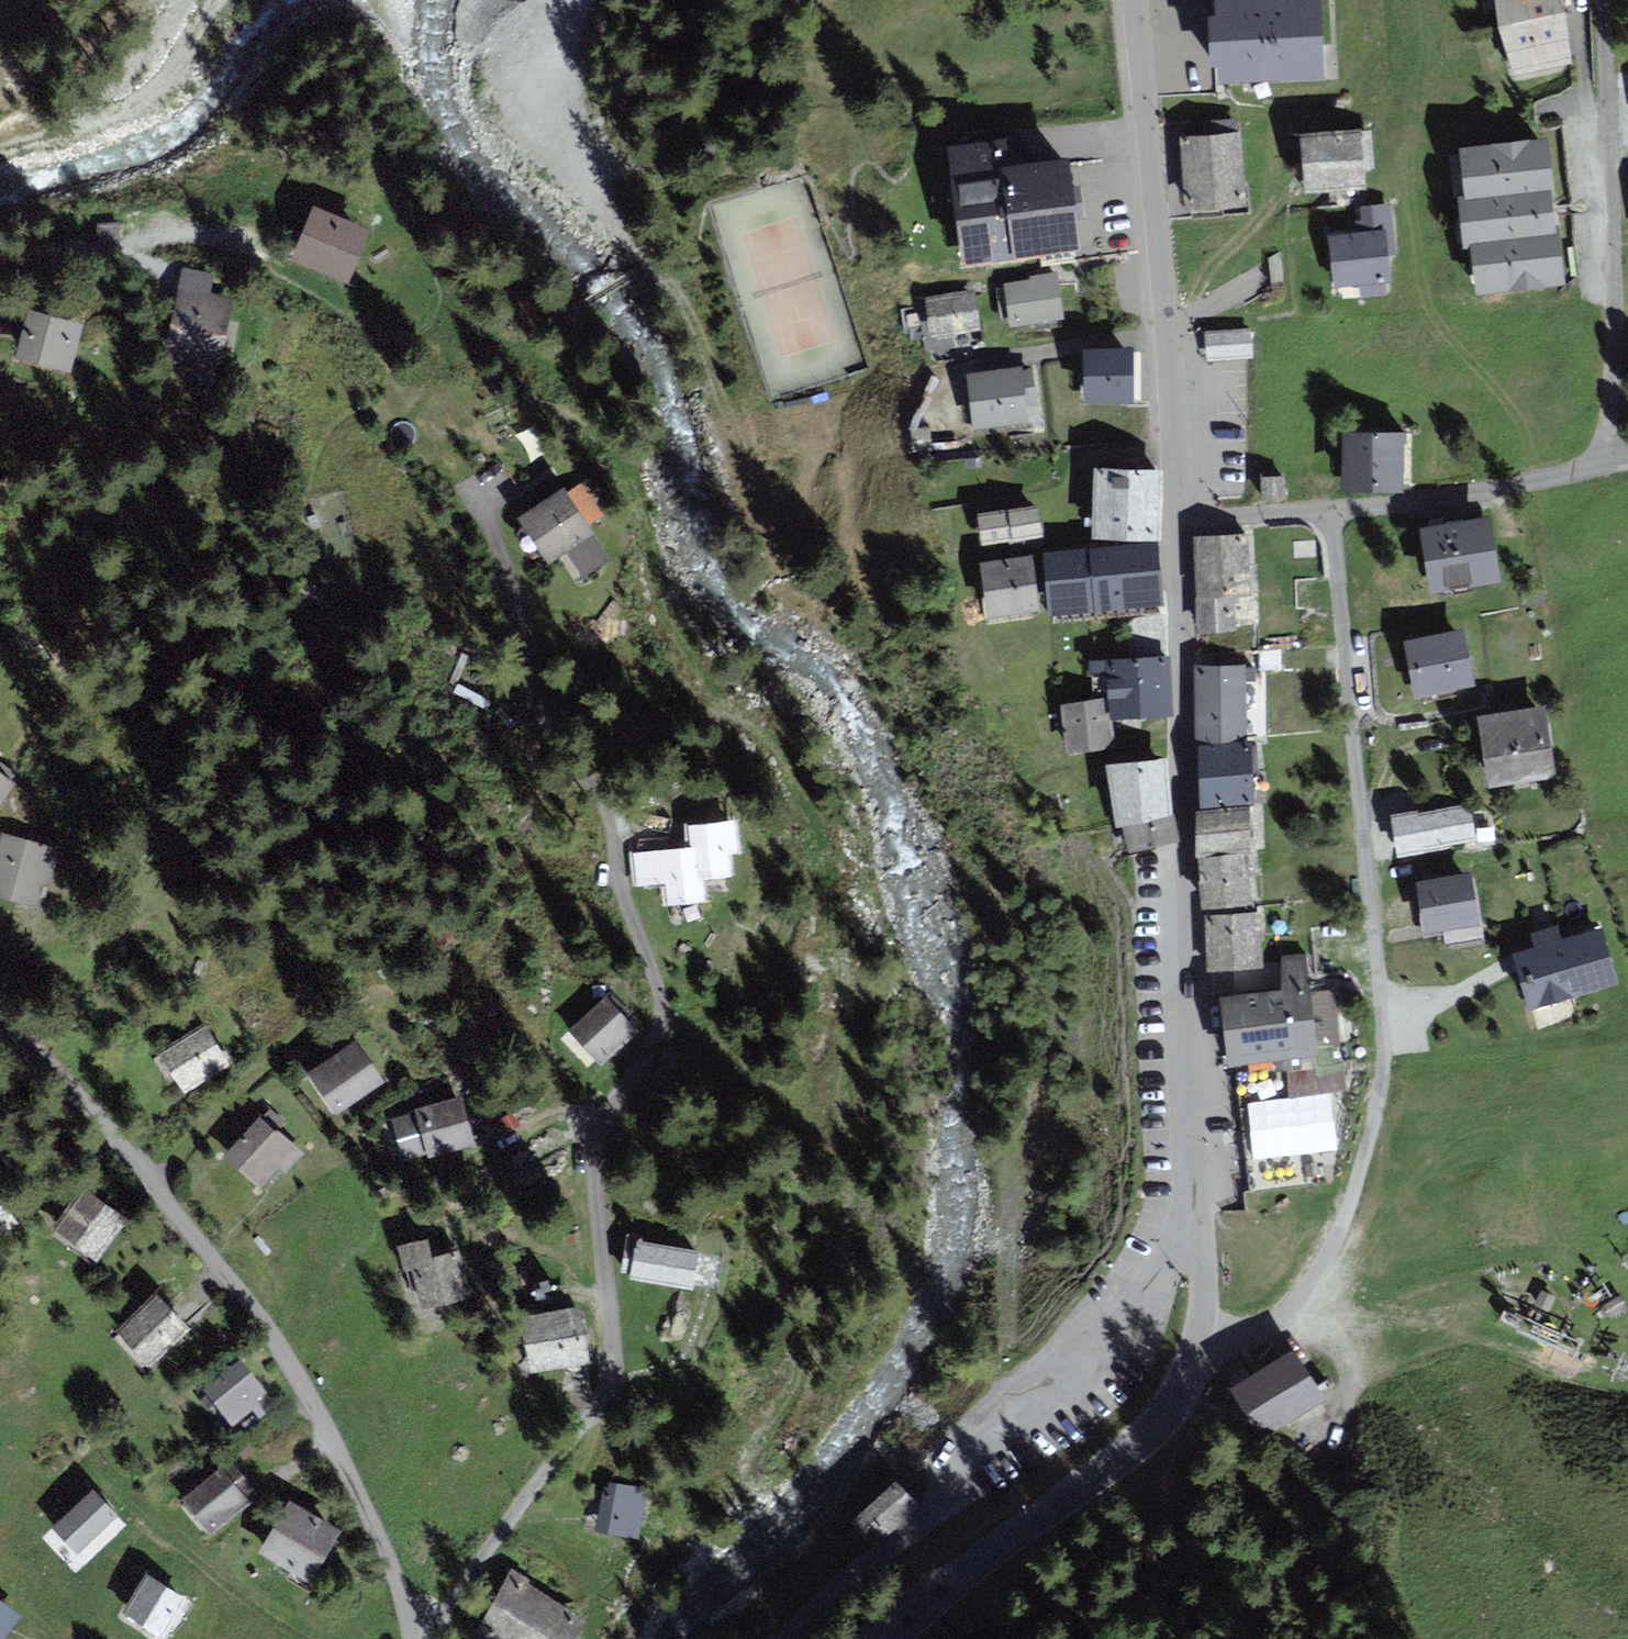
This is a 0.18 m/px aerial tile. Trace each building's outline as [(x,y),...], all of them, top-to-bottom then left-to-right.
[(1314,0),(1308,0),(1219,5),(1222,81),(1318,76),(1314,0)] [(1497,9),(1502,31),(1559,16),(1555,0),(1483,0),(1486,12),(1497,9)] [(1571,65),(1559,16),(1502,31),(1514,79),(1571,65)] [(1360,134),(1308,138),(1311,189),(1364,185),(1360,134)] [(1244,135),(1184,142),(1191,212),(1252,205),(1244,135)] [(1006,143),(952,149),(965,261),(1079,248),(1069,159),(1009,166),(1006,143)] [(1561,282),(1544,143),(1462,153),(1480,292),(1561,282)] [(1388,207),(1362,209),(1364,234),(1334,236),(1338,285),(1360,283),(1362,297),(1389,295),(1386,258),(1392,257),(1388,207)] [(369,232),(315,209),(293,261),(347,284),(369,232)] [(120,224),(98,224),(97,241),(120,241),(120,224)] [(213,279),(186,273),(169,358),(225,369),(239,302),(209,296),(213,279)] [(1034,282),(1006,286),(1012,325),(1061,318),(1055,276),(1034,279),(1034,282)] [(974,295),(929,300),(933,336),(978,331),(974,295)] [(81,326),(31,314),(20,360),(71,372),(81,326)] [(1127,353),(1087,354),(1088,399),(1128,398),(1127,353)] [(1031,372),(970,378),(976,427),(1029,422),(1027,404),(1035,403),(1031,372)] [(1405,490),(1406,437),(1346,436),(1345,489),(1405,490)] [(1098,475),(1096,535),(1157,537),(1159,478),(1098,475)] [(1283,480),(1263,480),(1263,499),(1283,499),(1283,480)] [(563,491),(523,516),(552,564),(570,554),(583,576),(607,561),(590,535),(563,491)] [(1036,512),(980,520),(984,544),(1039,536),(1036,512)] [(1487,520),(1423,530),(1433,594),(1497,584),(1487,520)] [(1245,539),(1197,541),(1199,571),(1246,568),(1245,539)] [(1153,550),(1049,557),(1053,611),(1157,604),(1153,550)] [(1033,565),(986,569),(990,614),(1038,610),(1033,565)] [(1246,568),(1199,571),(1200,601),(1248,598),(1246,568)] [(1202,631),(1250,628),(1248,598),(1200,601),(1202,631)] [(1459,635),(1409,645),(1419,693),(1469,683),(1459,635)] [(1279,653),(1254,653),(1255,669),(1280,668),(1279,653)] [(1167,662),(1094,664),(1095,685),(1113,685),(1114,716),(1169,714),(1167,662)] [(1242,668),(1198,669),(1200,741),(1243,740),(1242,668)] [(1111,745),(1105,703),(1065,709),(1071,751),(1111,745)] [(1543,711),(1480,721),(1489,785),(1553,776),(1543,711)] [(1248,752),(1203,755),(1205,780),(1199,781),(1201,807),(1251,804),(1248,752)] [(1111,770),(1119,825),(1126,824),(1171,817),(1163,762),(1111,770)] [(14,785),(0,775),(0,804),(14,785)] [(38,803),(14,785),(0,804),(0,823),(16,834),(38,803)] [(1473,839),(1467,808),(1416,818),(1415,814),(1393,818),(1400,853),(1473,839)] [(1250,812),(1199,814),(1201,855),(1251,853),(1250,812)] [(1142,861),(1176,856),(1171,817),(1126,824),(1131,853),(1140,851),(1142,861)] [(733,824),(693,828),(695,850),(698,878),(729,875),(727,853),(736,852),(733,824)] [(53,850),(3,837),(0,850),(0,897),(38,907),(53,850)] [(700,899),(698,878),(695,850),(638,856),(641,884),(670,881),(672,902),(700,899)] [(1243,858),(1202,862),(1204,885),(1245,881),(1243,858)] [(1469,878),(1421,887),(1429,932),(1477,924),(1469,878)] [(1247,904),(1245,881),(1204,885),(1206,908),(1247,904)] [(1259,916),(1210,918),(1211,968),(1260,967),(1259,916)] [(1518,954),(1530,1008),(1615,986),(1601,932),(1560,944),(1556,931),(1532,937),(1536,950),(1518,954)] [(1225,1000),(1232,1065),(1238,1064),(1276,1060),(1276,1069),(1314,1066),(1312,1049),(1319,1048),(1338,1046),(1333,995),(1309,997),(1305,958),(1284,960),(1287,994),(1225,1000)] [(602,1065),(637,1037),(608,1001),(573,1029),(602,1065)] [(163,1054),(185,1089),(225,1063),(203,1028),(163,1054)] [(313,1076),(337,1112),(379,1084),(355,1048),(313,1076)] [(1276,1069),(1276,1060),(1238,1064),(1243,1113),(1300,1108),(1312,1107),(1325,1105),(1319,1048),(1312,1049),(1314,1066),(1276,1069)] [(464,1100),(419,1112),(420,1115),(395,1122),(405,1160),(432,1153),(433,1158),(477,1146),(464,1100)] [(1250,1187),(1320,1181),(1312,1107),(1300,1108),(1243,1113),(1250,1187)] [(301,1154),(260,1120),(229,1157),(262,1185),(279,1165),(287,1171),(301,1154)] [(97,1257),(126,1217),(84,1187),(55,1226),(97,1257)] [(18,1220),(0,1194),(0,1233),(18,1220)] [(703,1256),(643,1246),(637,1280),(697,1290),(703,1256)] [(427,1247),(402,1253),(416,1311),(469,1299),(458,1254),(431,1261),(427,1247)] [(1537,1305),(1551,1310),(1556,1298),(1542,1293),(1537,1305)] [(152,1363),(185,1331),(155,1300),(122,1333),(152,1363)] [(577,1311),(526,1319),(534,1371),(586,1363),(577,1311)] [(1317,1400),(1292,1357),(1236,1388),(1261,1432),(1317,1400)] [(272,1409),(239,1371),(206,1399),(232,1430),(241,1422),(247,1429),(272,1409)] [(212,1532),(246,1503),(220,1473),(186,1502),(212,1532)] [(851,1522),(872,1543),(916,1500),(895,1479),(851,1522)] [(606,1489),(599,1531),(628,1536),(630,1525),(640,1526),(647,1487),(613,1481),(611,1490),(606,1489)] [(115,1517),(94,1494),(56,1528),(78,1552),(115,1517)] [(337,1532),(293,1505),(263,1554),(307,1580),(337,1532)] [(149,1578),(125,1616),(160,1638),(163,1638),(187,1603),(149,1578)] [(509,1583),(481,1632),(495,1638),(576,1638),(584,1625),(509,1583)] [(0,1605),(0,1638),(1,1638),(17,1617),(0,1605)]
